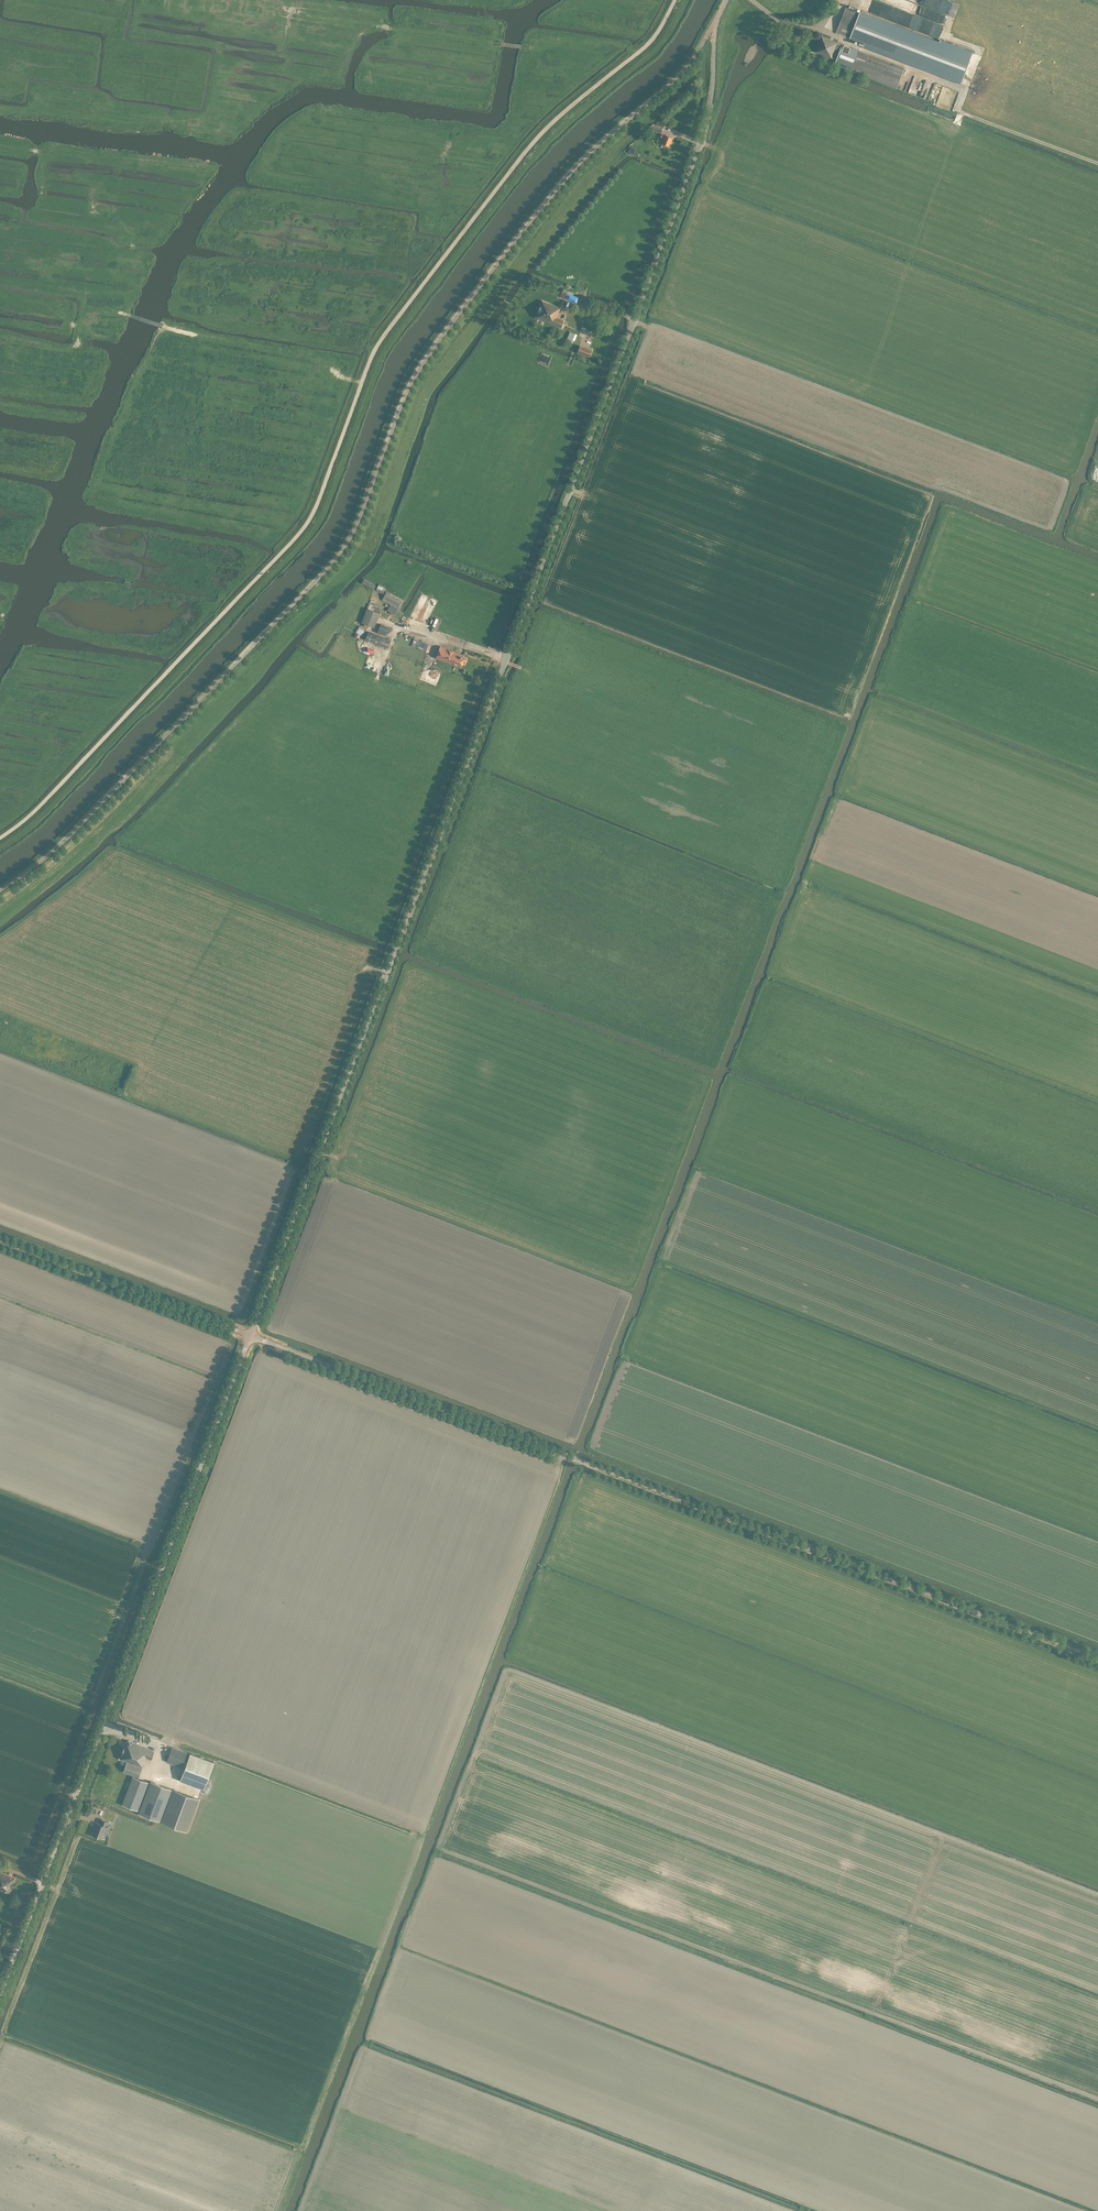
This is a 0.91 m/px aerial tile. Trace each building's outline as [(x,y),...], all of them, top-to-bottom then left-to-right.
[(940,40),(939,42),(846,7),(837,32),(864,43),(863,45),(961,82),(972,52),(940,40)] [(842,44),(823,37),(816,52),(831,58),(832,57),(836,59),(834,64),(897,88),(905,68),(843,43),(842,44)] [(673,137),(666,134),(666,135),(662,134),(661,137),(664,139),(663,143),(669,146),(673,137)] [(576,303),(579,297),(562,291),(560,296),(576,303)] [(564,320),(557,317),(558,313),(560,308),(542,300),(536,317),(561,327),(564,320)] [(572,340),(575,333),(570,331),(567,338),(572,340)] [(591,350),(579,346),(577,352),(589,357),(591,350)] [(374,588),(376,584),(364,578),(362,582),(374,588)] [(382,584),(379,583),(376,589),(382,593),(385,588),(381,586),(382,584)] [(390,603),(397,607),(402,599),(386,590),(382,599),(390,603)] [(422,606),(428,593),(423,591),(417,603),(422,606)] [(429,614),(437,597),(432,595),(425,612),(429,614)] [(394,614),(397,607),(390,603),(387,610),(394,614)] [(367,607),(366,607),(361,622),(374,627),(379,612),(377,611),(367,607)] [(382,619),(380,628),(391,632),(394,623),(382,619)] [(365,638),(387,647),(391,639),(368,630),(365,638)] [(428,651),(431,644),(414,637),(411,645),(428,651)] [(465,662),(467,658),(461,655),(462,655),(461,654),(440,645),(436,656),(461,666),(463,661),(465,662)] [(151,1759),(154,1751),(132,1743),(132,1741),(128,1739),(127,1741),(126,1741),(120,1758),(127,1761),(123,1771),(138,1777),(144,1762),(146,1757),(151,1759)] [(172,1745),(167,1761),(183,1767),(189,1752),(172,1745)] [(189,1753),(179,1779),(202,1787),(212,1761),(189,1753)] [(148,1781),(133,1775),(122,1803),(138,1809),(148,1781)] [(138,1812),(160,1820),(172,1788),(150,1780),(138,1812)] [(199,1798),(173,1788),(161,1821),(187,1831),(199,1798)] [(109,1821),(101,1818),(99,1822),(97,1821),(95,1826),(92,1834),(102,1837),(106,1826),(107,1826),(109,1821)] [(422,1837),(422,1831),(410,1830),(410,1834),(406,1834),(406,1836),(408,1836),(408,1840),(414,1840),(414,1841),(416,1841),(416,1836),(422,1837)] [(16,1876),(0,1870),(0,1888),(10,1892),(16,1876)]
